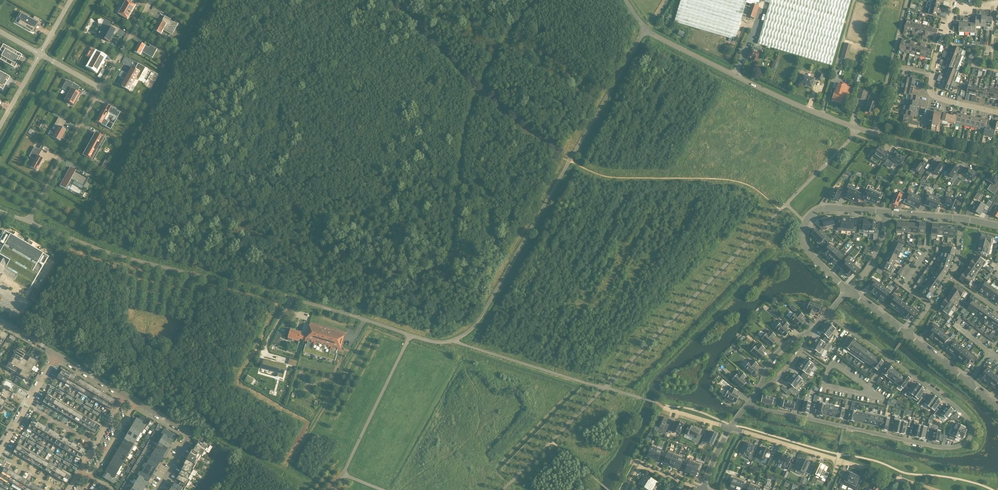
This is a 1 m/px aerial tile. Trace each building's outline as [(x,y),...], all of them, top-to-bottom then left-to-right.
[(26,1),(34,5),(35,3),(40,6),(39,8),(46,12),(51,2),(47,0),(27,0),(26,1)] [(118,14),(128,20),(136,5),(131,2),(132,0),(121,0),(121,1),(124,3),(118,14)] [(750,3),(758,6),(760,0),(769,3),(757,44),(767,47),(766,48),(769,49),(770,47),(831,66),(851,0),(681,0),(674,22),(735,40),(746,3),(750,4),(750,3)] [(758,6),(750,3),(750,4),(746,16),(755,19),(759,6),(758,6)] [(929,8),(942,12),(942,9),(938,8),(939,5),(931,3),(929,8)] [(36,25),(37,26),(39,23),(38,22),(40,19),(34,16),(33,19),(24,14),(21,13),(18,18),(21,20),(19,23),(22,25),(25,26),(29,29),(33,31),(35,27),(36,25)] [(153,30),(161,34),(165,27),(174,32),(179,23),(175,21),(174,22),(170,20),(171,19),(165,16),(162,21),(160,19),(153,30)] [(110,22),(105,19),(101,26),(102,27),(99,33),(99,32),(98,34),(99,34),(98,36),(108,42),(115,30),(108,26),(110,22)] [(905,34),(906,34),(907,30),(910,31),(912,23),(913,21),(907,19),(907,21),(903,34),(905,34)] [(959,32),(964,33),(965,23),(959,23),(959,25),(953,24),(953,30),(959,31),(959,32)] [(918,33),(920,34),(922,25),(917,24),(914,36),(917,37),(918,33)] [(928,35),(931,36),(933,28),(928,26),(925,39),(927,39),(928,35)] [(910,54),(913,41),(910,41),(910,45),(907,44),(905,53),(910,54)] [(140,42),(134,52),(140,55),(142,52),(153,58),(157,49),(150,45),(149,47),(140,42)] [(847,60),(851,45),(844,43),(840,58),(847,60)] [(920,56),(923,44),(921,43),(920,47),(917,47),(915,55),(920,56)] [(3,44),(0,49),(0,50),(3,52),(1,56),(1,57),(0,59),(5,62),(7,60),(12,62),(10,65),(14,68),(18,61),(17,60),(19,57),(15,55),(17,52),(3,44)] [(928,49),(925,58),(931,59),(934,47),(931,46),(930,50),(928,49)] [(953,46),(951,51),(961,55),(963,50),(953,46)] [(748,58),(752,59),(751,60),(753,60),(753,61),(754,62),(755,61),(756,62),(760,53),(762,50),(760,49),(759,50),(758,49),(753,47),(752,49),(751,49),(748,58)] [(87,67),(96,72),(105,57),(99,54),(100,53),(91,48),(87,56),(92,59),(87,67)] [(949,56),(960,60),(962,55),(961,55),(951,51),(950,55),(949,54),(944,52),(943,54),(949,56)] [(967,62),(972,64),(976,54),(971,52),(967,62)] [(949,58),(947,61),(958,66),(960,60),(949,56),(943,54),(942,56),(947,58),(948,58),(949,58)] [(953,69),(956,70),(958,66),(947,61),(945,67),(949,68),(953,70),(953,69)] [(132,67),(122,86),(129,91),(140,72),(142,74),(146,67),(138,63),(135,69),(132,67)] [(949,70),(947,73),(957,77),(959,72),(957,71),(956,70),(953,69),(953,70),(949,68),(945,67),(943,66),(942,68),(947,70),(948,70),(949,70)] [(1,88),(5,80),(7,81),(10,77),(0,71),(0,88),(1,88)] [(940,73),(939,76),(942,77),(945,78),(953,81),(955,82),(957,77),(947,73),(946,76),(940,73)] [(799,83),(811,88),(815,79),(802,74),(799,83)] [(905,83),(921,86),(922,83),(915,82),(916,77),(910,75),(910,78),(906,77),(905,82),(903,82),(903,83),(905,84),(905,83)] [(942,77),(939,76),(938,78),(937,81),(943,83),(954,87),(956,82),(955,82),(953,81),(945,78),(942,77)] [(80,87),(66,80),(63,86),(67,89),(66,91),(69,93),(65,100),(73,105),(79,94),(77,92),(80,87)] [(844,95),(849,96),(851,88),(847,86),(836,83),(831,101),(842,104),(844,95)] [(954,87),(943,83),(942,86),(941,86),(939,86),(939,87),(952,93),(954,87)] [(972,95),(974,86),(968,85),(965,100),(968,101),(969,96),(969,95),(969,94),(972,95)] [(977,98),(977,96),(979,88),(974,86),(972,95),(971,101),(973,102),(976,103),(977,100),(977,98)] [(903,94),(910,95),(919,97),(920,94),(913,92),(913,90),(904,88),(903,94)] [(868,92),(859,89),(856,98),(865,101),(868,92)] [(910,95),(909,100),(925,104),(926,101),(919,99),(919,97),(910,95)] [(869,96),(864,111),(873,115),(878,99),(869,96)] [(102,125),(105,126),(108,121),(104,119),(109,111),(118,116),(120,112),(111,107),(105,104),(101,111),(95,121),(102,125)] [(906,105),(905,111),(918,113),(919,110),(915,110),(915,108),(915,107),(908,106),(908,105),(906,105)] [(955,124),(957,114),(951,112),(950,117),(944,115),(944,113),(942,112),(942,115),(931,112),(930,117),(934,118),(931,130),(939,132),(940,127),(939,127),(940,124),(943,124),(943,125),(944,127),(946,127),(947,126),(947,125),(948,125),(948,123),(952,124),(951,128),(954,128),(955,124)] [(904,116),(903,123),(907,124),(908,123),(919,126),(919,123),(913,121),(913,118),(904,116)] [(53,127),(57,128),(52,137),(60,141),(66,130),(62,128),(66,122),(58,118),(53,127)] [(993,127),(991,126),(989,137),(994,138),(995,131),(997,122),(994,122),(993,127)] [(96,133),(84,155),(94,160),(99,150),(96,149),(98,145),(101,147),(106,138),(96,133)] [(30,167),(36,171),(43,159),(38,156),(44,146),(41,145),(39,149),(34,147),(29,157),(34,160),(30,167)] [(870,160),(878,165),(887,153),(879,147),(870,160)] [(904,159),(895,153),(893,157),(890,155),(884,164),(887,166),(889,163),(892,165),(894,162),(900,165),(901,164),(902,164),(904,161),(903,160),(904,159)] [(922,169),(926,163),(921,160),(919,163),(917,161),(912,168),(919,173),(918,174),(921,176),(925,171),(922,169)] [(935,166),(932,164),(926,173),(929,175),(932,171),(938,175),(940,172),(941,172),(943,169),(944,166),(938,162),(935,166)] [(955,175),(959,169),(953,165),(946,174),(951,177),(950,179),(951,180),(950,182),(953,184),(958,177),(955,175)] [(70,167),(59,186),(65,189),(71,179),(83,186),(88,178),(70,167)] [(960,174),(958,177),(961,179),(963,177),(966,179),(967,177),(973,181),(973,180),(974,181),(976,178),(975,177),(977,174),(968,168),(966,171),(964,170),(961,174),(960,174)] [(992,183),(990,186),(993,189),(992,191),(995,194),(997,189),(997,184),(997,182),(997,178),(991,173),(990,174),(989,174),(987,177),(988,178),(986,180),(992,183)] [(929,187),(930,184),(926,183),(927,176),(923,176),(921,186),(929,187)] [(845,198),(850,200),(855,190),(850,187),(850,186),(848,185),(845,190),(848,191),(845,198)] [(869,202),(875,191),(870,188),(870,187),(868,185),(865,192),(867,193),(864,200),(864,201),(867,202),(868,201),(869,202)] [(835,188),(830,199),(836,201),(839,195),(842,196),(844,190),(839,188),(838,190),(835,188)] [(855,190),(850,200),(856,203),(859,196),(861,197),(862,195),(864,192),(861,191),(860,192),(855,190)] [(905,203),(911,206),(915,194),(910,192),(910,191),(908,190),(906,196),(908,197),(905,203)] [(880,193),(875,191),(869,202),(875,205),(878,198),(881,199),(883,194),(881,192),(880,193)] [(891,204),(897,206),(900,199),(903,200),(905,194),(900,192),(899,195),(895,193),(891,204)] [(930,207),(935,196),(929,194),(930,193),(927,192),(925,197),(927,198),(924,205),(930,207)] [(949,209),(954,198),(948,196),(949,194),(947,193),(944,199),(947,200),(944,207),(949,209)] [(976,212),(982,203),(978,200),(981,195),(977,193),(971,204),(974,206),(972,210),(973,210),(972,211),(975,213),(975,212),(976,212)] [(921,197),(915,194),(911,206),(916,208),(919,201),(922,202),(924,197),(921,196),(921,197)] [(940,198),(935,196),(930,207),(935,210),(938,203),(941,204),(943,198),(941,197),(940,198)] [(959,200),(954,198),(949,209),(951,210),(951,211),(954,212),(954,211),(955,211),(958,204),(960,206),(963,200),(960,199),(959,200)] [(982,203),(976,212),(981,215),(983,211),(986,214),(993,203),(989,200),(986,205),(982,203)] [(818,226),(823,230),(826,230),(826,227),(834,225),(832,218),(828,218),(825,219),(822,220),(822,222),(818,226)] [(837,231),(846,232),(847,219),(842,218),(841,225),(838,225),(837,231)] [(847,219),(846,232),(856,233),(856,227),(853,227),(854,219),(847,219)] [(859,233),(868,234),(869,221),(863,220),(863,228),(859,227),(859,233)] [(869,221),(868,234),(878,235),(878,229),(875,229),(875,221),(875,220),(871,220),(871,221),(869,221)] [(816,230),(811,234),(816,239),(814,240),(819,244),(824,238),(827,241),(829,239),(823,232),(820,234),(816,230)] [(14,280),(30,289),(33,284),(48,257),(37,250),(37,251),(4,232),(0,238),(0,255),(3,257),(0,263),(0,272),(14,280)] [(982,235),(980,241),(992,244),(994,238),(982,235)] [(992,244),(980,241),(981,241),(979,246),(991,249),(992,244)] [(827,257),(836,247),(835,247),(835,248),(828,242),(824,246),(827,248),(822,253),(827,257)] [(894,242),(891,248),(900,252),(903,247),(894,242)] [(989,255),(991,249),(979,246),(978,252),(989,255)] [(836,247),(827,257),(827,256),(831,260),(840,251),(836,247)] [(942,252),(954,256),(955,251),(944,247),(942,252)] [(898,257),(900,252),(891,248),(889,253),(898,257)] [(840,251),(831,260),(836,264),(844,255),(840,251)] [(954,256),(942,252),(942,253),(944,253),(942,258),(941,257),(940,258),(950,261),(952,256),(953,256),(954,256)] [(898,258),(898,257),(889,253),(886,258),(896,262),(894,261),(896,257),(898,258)] [(973,260),(983,267),(986,262),(977,256),(974,260),(973,260)] [(893,267),(896,262),(886,258),(884,262),(893,267)] [(950,261),(940,258),(939,263),(949,266),(950,261)] [(844,273),(845,273),(854,264),(849,260),(841,269),(845,273),(844,273)] [(970,265),(979,271),(982,267),(983,267),(973,260),(970,265)] [(891,272),(893,267),(884,262),(884,263),(882,262),(881,264),(880,266),(880,267),(891,272)] [(949,266),(939,263),(940,263),(939,268),(947,272),(949,266)] [(861,270),(854,264),(845,273),(849,277),(854,272),(856,275),(861,270)] [(970,265),(970,266),(967,270),(976,276),(979,271),(970,265)] [(947,272),(939,268),(936,272),(943,277),(947,272)] [(967,270),(965,273),(964,274),(973,281),(974,281),(973,280),(976,276),(967,270)] [(933,276),(940,281),(943,277),(936,272),(933,276)] [(973,281),(964,274),(960,279),(970,286),(973,281)] [(929,279),(937,285),(940,281),(933,276),(930,280),(929,279)] [(868,291),(873,294),(881,284),(873,278),(869,284),(872,286),(868,291)] [(937,285),(929,279),(926,284),(934,290),(937,285)] [(985,294),(991,286),(986,283),(980,291),(985,294)] [(878,297),(886,287),(881,284),(873,294),(873,295),(874,294),(878,297)] [(923,288),(932,295),(931,294),(934,290),(926,284),(923,288)] [(956,285),(952,290),(962,297),(966,292),(956,285)] [(989,298),(995,289),(991,286),(985,294),(989,298)] [(886,287),(878,297),(883,301),(890,291),(886,287)] [(932,295),(923,288),(922,289),(924,290),(921,294),(929,300),(932,295)] [(989,298),(994,301),(997,294),(997,291),(995,289),(989,298)] [(962,297),(952,290),(952,291),(953,291),(950,295),(959,302),(959,301),(958,301),(961,297),(962,297)] [(894,309),(901,299),(893,293),(890,298),(892,300),(889,305),(894,309)] [(946,299),(956,306),(959,302),(950,295),(947,299),(946,299)] [(894,309),(898,312),(904,304),(900,301),(901,299),(894,309)] [(956,306),(946,299),(943,304),(952,310),(955,305),(956,306)] [(972,313),(979,303),(974,300),(968,310),(972,313)] [(813,303),(813,304),(810,303),(808,309),(806,313),(814,316),(815,312),(817,313),(818,312),(820,307),(820,306),(816,305),(817,304),(813,303)] [(976,316),(977,316),(983,306),(979,303),(972,313),(973,311),(977,314),(976,316)] [(909,308),(904,304),(898,312),(903,316),(903,317),(911,306),(910,306),(909,308)] [(948,315),(952,310),(943,304),(943,305),(940,309),(948,315)] [(918,312),(911,306),(903,317),(908,320),(912,315),(915,317),(918,312)] [(983,306),(977,316),(981,319),(988,309),(983,306)] [(988,309),(981,319),(982,318),(986,320),(984,324),(991,314),(993,312),(988,309)] [(801,320),(804,316),(798,311),(795,315),(793,313),(789,318),(793,322),(792,323),(795,325),(796,324),(798,327),(799,326),(800,327),(803,323),(802,322),(803,321),(801,320)] [(991,314),(984,324),(989,327),(995,317),(991,314)] [(997,323),(997,319),(995,317),(989,327),(993,330),(997,323)] [(785,336),(788,332),(788,331),(786,329),(789,326),(783,321),(780,324),(779,323),(774,328),(776,329),(778,331),(777,332),(780,335),(781,334),(784,336),(785,336)] [(307,335),(305,340),(305,341),(307,342),(307,345),(306,344),(303,352),(335,361),(337,353),(336,353),(337,350),(339,351),(345,333),(310,323),(307,335)] [(827,323),(824,327),(834,336),(837,331),(827,323)] [(928,336),(933,340),(941,329),(934,323),(930,328),(933,330),(928,336)] [(834,336),(824,327),(820,332),(826,336),(823,339),(828,342),(829,342),(834,336)] [(300,338),(305,340),(307,335),(301,333),(301,332),(290,329),(288,338),(288,340),(292,341),(293,339),(299,341),(300,338)] [(946,333),(941,329),(933,340),(934,339),(938,343),(946,333)] [(773,340),(775,336),(769,331),(766,334),(765,333),(760,338),(765,342),(764,343),(767,345),(767,344),(770,346),(771,347),(775,342),(774,342),(774,341),(773,340)] [(946,333),(938,343),(943,346),(950,337),(945,334),(946,333)] [(816,338),(813,343),(824,350),(828,342),(823,339),(822,342),(816,338)] [(855,342),(855,343),(856,341),(851,338),(843,349),(848,352),(855,342)] [(957,350),(960,345),(956,342),(956,341),(953,339),(949,344),(952,346),(948,351),(953,354),(957,350)] [(848,352),(852,355),(859,345),(855,343),(855,342),(848,352)] [(820,357),(824,350),(813,343),(810,348),(816,352),(815,354),(820,357)] [(762,352),(765,349),(758,344),(756,347),(755,347),(751,352),(754,355),(753,355),(756,358),(757,357),(759,359),(760,359),(764,355),(763,354),(764,354),(762,352)] [(852,355),(855,358),(863,348),(859,345),(852,355)] [(962,353),(966,348),(965,348),(965,349),(960,345),(957,350),(953,354),(958,358),(962,353)] [(863,348),(855,358),(859,361),(867,351),(863,348)] [(968,355),(970,352),(966,348),(962,353),(958,358),(962,362),(968,355)] [(22,359),(23,359),(25,354),(25,353),(21,350),(21,351),(17,349),(14,354),(15,355),(16,355),(22,359)] [(859,361),(863,364),(870,354),(867,351),(859,361)] [(978,358),(970,352),(968,355),(962,362),(967,366),(971,361),(974,363),(978,358)] [(866,362),(869,364),(874,356),(870,354),(863,364),(864,364),(866,362)] [(13,359),(22,365),(25,360),(23,359),(22,359),(16,355),(15,355),(13,359)] [(34,366),(35,367),(38,362),(34,359),(35,358),(31,356),(30,357),(27,361),(27,362),(34,366)] [(875,363),(878,359),(874,356),(869,364),(867,366),(871,369),(872,367),(875,363)] [(19,369),(22,365),(13,359),(11,364),(10,364),(17,368),(19,369)] [(264,359),(261,367),(279,372),(279,371),(281,371),(281,370),(284,371),(286,365),(264,359)] [(801,364),(812,371),(811,370),(814,366),(815,367),(817,364),(812,360),(810,363),(804,359),(801,364)] [(25,360),(22,365),(31,370),(34,366),(27,362),(27,361),(25,360)] [(755,369),(758,365),(752,360),(749,363),(747,362),(743,367),(747,371),(746,372),(749,374),(750,373),(752,375),(753,375),(754,376),(757,371),(756,371),(757,370),(755,369)] [(10,364),(11,364),(9,363),(6,368),(10,370),(9,371),(13,373),(14,372),(14,373),(17,368),(10,364)] [(802,375),(806,379),(809,376),(812,371),(801,364),(798,368),(804,372),(802,375)] [(19,369),(22,371),(22,370),(29,374),(31,370),(22,365),(19,369)] [(981,377),(985,381),(994,371),(989,367),(981,377)] [(56,377),(61,381),(66,372),(62,369),(59,374),(58,373),(56,377)] [(889,373),(886,377),(890,380),(889,382),(896,372),(892,369),(889,373)] [(30,375),(29,374),(22,370),(22,371),(19,375),(19,376),(18,378),(22,381),(23,378),(27,380),(30,375)] [(985,381),(986,381),(990,384),(997,375),(997,374),(996,376),(992,373),(994,371),(985,381)] [(71,375),(66,372),(61,381),(66,383),(71,375)] [(741,387),(742,387),(745,383),(744,382),(745,382),(743,380),(746,377),(740,372),(737,375),(732,380),(735,383),(734,383),(737,386),(738,385),(740,387),(741,387)] [(893,385),(900,375),(896,372),(889,382),(893,385)] [(794,373),(791,378),(800,386),(804,382),(806,379),(802,375),(799,378),(794,373)] [(70,386),(75,377),(71,375),(66,383),(70,386)] [(904,377),(900,375),(893,385),(894,383),(898,386),(904,377)] [(251,385),(254,380),(247,376),(244,381),(251,385)] [(904,377),(898,386),(903,389),(910,379),(905,376),(904,377)] [(80,380),(75,377),(70,386),(74,388),(80,380)] [(800,386),(791,378),(787,382),(792,387),(790,389),(795,393),(800,386)] [(79,391),(84,382),(80,380),(74,388),(79,391)] [(88,385),(84,382),(79,391),(83,394),(88,385)] [(912,398),(920,386),(916,384),(915,385),(914,384),(909,390),(906,388),(902,393),(906,396),(908,392),(913,396),(911,398),(912,398)] [(88,396),(93,388),(88,385),(83,394),(88,396)] [(2,390),(0,393),(7,398),(9,398),(12,393),(8,391),(10,388),(6,386),(4,389),(3,388),(2,390)] [(923,389),(920,386),(912,398),(916,401),(915,402),(919,405),(923,399),(920,396),(924,391),(923,390),(923,389)] [(737,391),(730,387),(728,391),(726,391),(723,396),(725,397),(728,399),(728,400),(731,402),(731,401),(734,402),(735,402),(736,402),(738,397),(737,397),(738,396),(735,395),(737,391)] [(97,390),(93,388),(88,396),(92,399),(97,390)] [(97,401),(102,393),(97,390),(92,399),(97,401)] [(45,398),(42,402),(47,405),(52,396),(46,393),(44,397),(45,398)] [(106,395),(102,393),(97,401),(101,404),(106,395)] [(105,406),(110,398),(106,395),(101,404),(105,406)] [(927,410),(929,407),(936,398),(932,395),(932,396),(930,395),(926,401),(923,399),(919,405),(922,407),(923,406),(927,410)] [(57,399),(52,396),(47,405),(52,407),(57,399)] [(765,403),(766,404),(768,405),(769,404),(773,405),(774,398),(764,396),(763,397),(762,396),(761,402),(762,402),(762,403),(765,403)] [(115,401),(110,398),(105,406),(104,408),(110,411),(113,406),(112,405),(115,401)] [(935,416),(939,411),(936,409),(940,403),(939,401),(940,401),(936,398),(929,407),(934,411),(932,414),(935,416)] [(56,410),(61,401),(57,399),(52,407),(56,410)] [(794,403),(783,400),(782,407),(786,408),(786,409),(788,409),(789,409),(792,409),(793,409),(794,403),(793,403),(794,403)] [(65,404),(61,401),(56,410),(60,413),(65,404)] [(811,402),(804,401),(802,411),(802,412),(808,413),(808,412),(811,402)] [(825,403),(820,401),(817,415),(822,417),(823,415),(825,403)] [(65,415),(70,407),(65,404),(60,413),(65,415)] [(951,411),(952,410),(948,406),(947,407),(946,407),(940,415),(945,419),(952,411),(951,411)] [(74,409),(70,407),(65,415),(69,418),(74,409)] [(74,420),(79,412),(74,409),(69,418),(74,420)] [(83,414),(79,412),(74,420),(78,423),(83,414)] [(83,414),(78,423),(82,426),(87,417),(83,414)] [(145,424),(145,425),(147,426),(150,421),(141,416),(139,420),(138,420),(145,424)] [(890,417),(884,416),(881,428),(881,430),(887,431),(890,417)] [(894,433),(898,433),(902,420),(896,419),(896,417),(892,416),(891,423),(894,424),(893,431),(894,431),(894,433)] [(92,419),(87,417),(82,426),(87,428),(92,419)] [(658,431),(664,434),(668,425),(665,424),(667,420),(660,417),(660,418),(659,418),(657,421),(658,422),(656,426),(659,427),(658,431)] [(26,427),(32,431),(37,422),(32,419),(30,424),(28,424),(26,427)] [(91,431),(96,422),(92,419),(87,428),(91,431)] [(143,428),(145,425),(145,424),(138,420),(139,420),(137,419),(134,423),(143,428)] [(910,428),(912,421),(908,420),(907,421),(902,420),(898,433),(903,435),(903,433),(905,434),(906,427),(910,428)] [(671,434),(673,429),(680,433),(683,425),(676,421),(673,428),(670,427),(668,432),(671,434)] [(912,421),(910,428),(914,429),(912,435),(914,436),(914,437),(918,438),(921,427),(921,424),(915,423),(916,421),(912,421)] [(41,425),(37,422),(32,431),(36,433),(41,425)] [(102,425),(96,422),(91,431),(96,433),(99,429),(100,429),(102,425)] [(144,429),(143,428),(134,423),(132,427),(140,433),(142,433),(144,429)] [(950,428),(952,429),(962,434),(965,428),(953,423),(950,428)] [(921,427),(918,438),(922,439),(923,438),(924,438),(926,431),(930,431),(931,425),(927,424),(926,428),(921,427)] [(36,433),(41,436),(46,427),(41,425),(36,433)] [(689,425),(685,434),(694,438),(692,441),(697,444),(701,436),(698,434),(699,430),(689,425)] [(50,430),(46,427),(41,436),(45,439),(50,430)] [(138,437),(140,433),(132,427),(131,427),(128,431),(129,432),(129,431),(138,437)] [(940,430),(935,429),(935,427),(932,427),(931,432),(933,433),(932,440),(932,441),(938,442),(938,441),(940,430)] [(161,434),(162,434),(170,439),(170,438),(172,434),(163,429),(161,434)] [(954,437),(960,439),(962,434),(952,429),(949,438),(953,440),(954,437)] [(45,439),(49,441),(55,433),(50,430),(45,439)] [(136,441),(138,437),(129,431),(129,432),(127,436),(136,441)] [(706,442),(713,445),(717,435),(716,434),(717,433),(713,432),(713,433),(710,432),(707,438),(704,437),(701,444),(704,445),(706,442)] [(59,435),(55,433),(49,441),(54,444),(59,435)] [(172,440),(170,438),(170,439),(162,434),(161,434),(159,438),(160,439),(161,439),(170,444),(172,440)] [(54,444),(58,446),(63,438),(59,435),(54,444)] [(133,445),(136,441),(127,436),(124,440),(133,445)] [(68,440),(63,438),(58,446),(63,449),(68,440)] [(161,439),(160,439),(158,443),(167,448),(170,444),(161,439)] [(63,449),(67,452),(72,443),(68,440),(63,449)] [(131,449),(132,450),(135,445),(133,445),(124,440),(122,444),(131,449)] [(196,447),(205,452),(206,453),(210,445),(204,442),(203,444),(198,441),(195,446),(196,447)] [(748,459),(751,460),(755,451),(752,450),(754,446),(745,442),(743,447),(741,447),(739,451),(740,452),(740,453),(749,457),(748,459)] [(13,452),(18,455),(23,446),(17,443),(15,447),(16,448),(13,452)] [(77,445),(72,443),(67,452),(72,454),(77,445)] [(167,449),(167,448),(158,443),(156,447),(164,452),(167,448),(167,449)] [(128,453),(131,449),(122,444),(119,448),(128,453)] [(652,459),(657,446),(652,444),(651,446),(648,445),(646,451),(649,452),(647,457),(650,457),(650,458),(651,458),(652,459)] [(72,454),(76,457),(81,448),(77,445),(72,454)] [(27,449),(23,446),(18,455),(22,458),(27,449)] [(662,457),(665,451),(662,450),(661,451),(656,449),(658,446),(657,446),(652,459),(653,459),(654,459),(655,460),(658,461),(659,456),(662,457)] [(162,456),(164,452),(156,447),(153,451),(162,456)] [(202,456),(205,452),(196,447),(194,451),(193,451),(201,456),(202,456)] [(767,454),(769,450),(762,447),(760,451),(759,454),(757,457),(764,461),(763,463),(766,464),(769,458),(770,455),(767,454)] [(86,451),(81,448),(76,457),(82,460),(84,456),(83,455),(86,451)] [(130,454),(128,453),(119,448),(117,452),(126,457),(126,458),(127,458),(130,454)] [(22,458),(26,460),(32,452),(27,449),(22,458)] [(193,451),(194,451),(193,450),(190,455),(198,460),(201,456),(193,451)] [(668,453),(665,451),(662,457),(665,458),(664,463),(666,464),(667,464),(667,465),(668,464),(669,465),(674,452),(668,450),(668,453)] [(160,461),(162,456),(153,451),(151,455),(160,461)] [(36,454),(32,452),(26,460),(31,463),(36,454)] [(123,462),(126,458),(126,457),(117,452),(115,456),(123,462)] [(674,467),(679,454),(674,452),(669,465),(670,465),(670,466),(670,465),(671,466),(672,466),(672,467),(673,467),(673,466),(674,467)] [(779,452),(775,461),(787,467),(787,466),(788,467),(787,469),(789,470),(792,465),(789,463),(789,464),(788,463),(791,458),(779,452)] [(31,463),(35,465),(40,457),(36,454),(31,463)] [(684,456),(679,454),(674,467),(675,467),(675,468),(675,467),(676,468),(677,468),(679,469),(681,464),(684,466),(686,460),(683,459),(684,456)] [(157,464),(160,461),(151,455),(148,460),(158,465),(157,464)] [(187,460),(196,465),(198,460),(190,455),(187,460)] [(121,466),(123,462),(115,456),(114,456),(112,460),(121,466)] [(45,459),(40,457),(35,465),(40,468),(45,459)] [(40,468),(44,471),(49,462),(45,459),(40,468)] [(690,473),(695,461),(690,459),(689,461),(686,460),(684,466),(687,467),(685,471),(687,472),(688,472),(689,473),(690,473)] [(807,467),(809,462),(801,459),(796,469),(797,470),(796,472),(800,474),(802,472),(804,473),(805,472),(809,475),(812,469),(807,467)] [(118,470),(121,466),(112,460),(109,465),(110,465),(118,470)] [(146,464),(155,469),(158,465),(148,460),(146,464)] [(184,465),(185,465),(193,470),(193,469),(196,465),(187,460),(184,465)] [(695,461),(690,473),(690,474),(690,473),(691,474),(692,474),(693,474),(693,475),(693,474),(695,475),(697,471),(700,472),(703,464),(695,461)] [(54,465),(49,462),(44,471),(49,473),(54,465)] [(153,473),(155,469),(146,464),(143,468),(153,473)] [(49,473),(53,476),(58,467),(54,465),(49,473)] [(110,465),(109,465),(107,469),(116,474),(118,470),(110,465)] [(194,470),(193,469),(193,470),(185,465),(183,470),(191,475),(194,470)] [(827,468),(820,465),(819,468),(816,467),(813,472),(816,474),(815,475),(820,477),(821,477),(821,476),(826,478),(829,473),(825,471),(827,468)] [(4,479),(9,470),(4,467),(2,472),(0,471),(0,472),(0,476),(4,479)] [(62,470),(58,467),(53,476),(57,478),(62,470)] [(150,477),(153,473),(143,468),(141,472),(150,477)] [(118,475),(116,474),(107,469),(106,469),(105,471),(106,471),(105,473),(107,475),(107,474),(114,478),(116,479),(118,475)] [(13,473),(9,470),(4,479),(8,481),(13,473)] [(62,470),(57,478),(62,481),(67,472),(62,470)] [(183,470),(180,474),(189,479),(191,475),(183,470)] [(73,476),(67,472),(62,481),(66,484),(69,480),(70,480),(73,476)] [(150,478),(150,477),(141,472),(139,476),(147,481),(150,477),(150,478)] [(848,487),(854,474),(851,472),(850,473),(848,472),(844,479),(841,477),(838,483),(848,487)] [(8,481),(13,484),(18,475),(13,473),(8,481)] [(190,480),(189,479),(180,474),(179,473),(176,479),(181,482),(180,483),(186,487),(190,480)] [(116,479),(114,478),(107,474),(107,475),(104,479),(113,484),(116,479)] [(848,487),(854,489),(857,489),(859,486),(856,484),(859,477),(857,476),(857,475),(854,474),(848,487)] [(22,478),(18,475),(13,484),(17,486),(22,478)] [(739,478),(731,475),(728,483),(731,484),(729,488),(732,489),(731,489),(732,489),(733,489),(735,489),(739,478)] [(145,485),(147,481),(139,476),(136,480),(145,485)] [(639,484),(649,489),(651,489),(656,482),(646,476),(643,481),(642,480),(639,484)] [(17,486),(21,489),(26,480),(22,478),(17,486)] [(735,489),(741,489),(741,488),(744,489),(746,483),(747,481),(739,478),(735,489)] [(26,480),(21,489),(23,489),(27,489),(31,483),(26,480)] [(143,489),(145,485),(136,480),(134,484),(143,489)]
